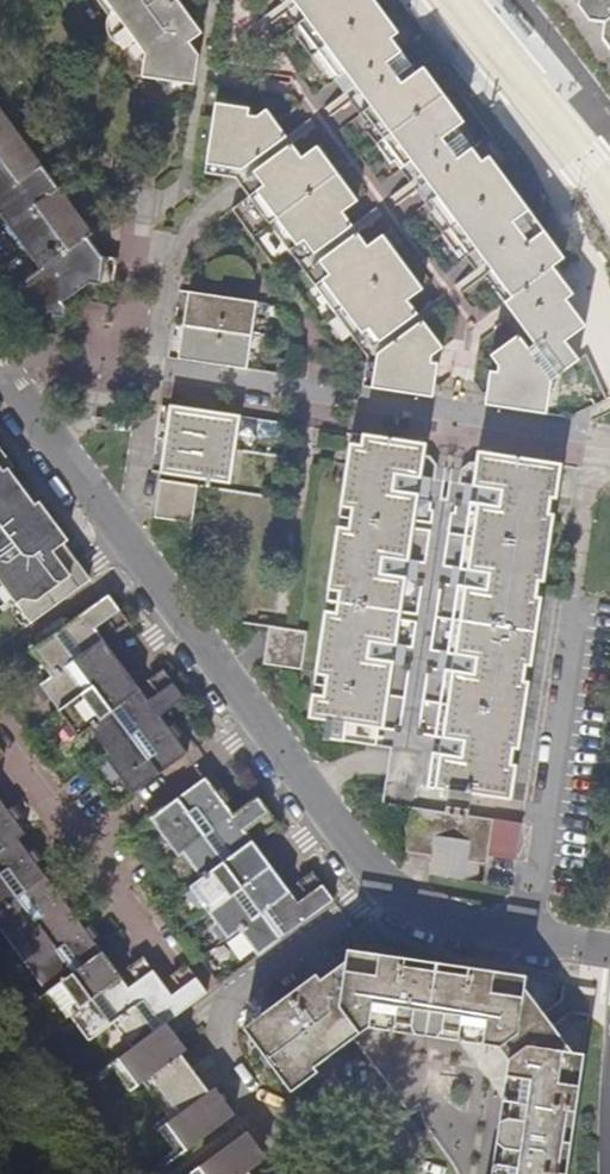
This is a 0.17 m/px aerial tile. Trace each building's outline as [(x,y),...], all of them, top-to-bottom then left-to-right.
[(113,11),(111,16),(109,21),(109,27),(111,34),(114,41),(118,44),(124,47),(131,48),(139,47),(146,56),(143,77),(195,85),(200,57),(190,44),(203,36),(178,1),(178,0),(105,0),(113,11)] [(566,301),(545,273),(553,268),(556,265),(482,164),(457,130),(416,75),(390,40),(360,0),(291,0),(306,21),(299,26),(339,79),(346,74),(371,108),(364,113),(405,168),(412,163),(437,196),(430,202),(470,256),(478,251),(512,298),(506,303),(536,344),(528,350),(517,336),(490,357),(499,369),(498,375),(490,374),(489,386),(487,394),(499,397),(497,408),(546,415),(552,381),(580,361),(566,342),(587,328),(566,301)] [(390,40),(397,33),(372,0),(360,0),(390,40)] [(605,25),(586,0),(574,0),(579,1),(579,8),(590,23),(605,25)] [(605,25),(609,32),(609,0),(586,0),(605,25)] [(423,69),(416,75),(457,130),(464,124),(423,69)] [(258,191),(289,233),(298,245),(304,242),(329,276),(325,280),(378,353),(373,388),(421,396),(423,385),(434,386),(435,377),(437,366),(431,365),(433,356),(443,349),(408,301),(418,294),(377,241),(368,248),(342,214),(352,206),(311,152),(302,159),(266,111),(257,117),(249,116),(249,109),(216,104),(207,165),(243,170),(248,167),(255,176),(263,187),(258,191)] [(8,121),(0,110),(0,127),(8,121)] [(24,144),(8,121),(0,127),(0,162),(24,144)] [(41,166),(24,144),(0,162),(0,197),(41,166)] [(489,158),(482,164),(556,265),(565,258),(489,158)] [(59,190),(41,166),(0,197),(0,217),(7,227),(59,190)] [(24,250),(75,212),(59,190),(7,227),(24,250)] [(40,272),(51,264),(87,237),(91,233),(75,212),(24,250),(40,272)] [(51,264),(74,295),(88,284),(113,287),(117,260),(102,258),(87,237),(51,264)] [(63,303),(74,295),(51,264),(40,272),(14,292),(37,322),(45,316),(51,313),(54,316),(64,317),(66,308),(63,303)] [(573,294),(553,268),(545,273),(566,301),(573,294)] [(257,303),(189,293),(179,359),(247,370),(257,303)] [(432,398),(434,386),(423,385),(421,396),(432,398)] [(485,405),(497,408),(499,397),(487,394),(485,405)] [(162,472),(229,483),(239,418),(172,408),(162,472)] [(554,465),(489,455),(488,467),(476,465),(475,471),(471,504),(417,495),(419,479),(422,464),(423,457),(412,455),(413,444),(363,437),(362,448),(351,446),(310,718),(327,721),(326,739),(340,741),(391,749),(386,780),(429,787),(449,790),(448,796),(471,799),(472,793),(504,798),(509,766),(511,749),(521,682),(524,665),(535,598),(537,580),(547,516),(550,497),(554,465)] [(425,446),(413,444),(412,455),(423,457),(425,446)] [(0,450),(0,591),(12,608),(17,605),(75,561),(65,545),(68,542),(40,503),(35,506),(8,470),(12,466),(0,450)] [(478,453),(476,465),(488,467),(489,455),(478,453)] [(560,466),(554,465),(550,497),(556,498),(560,466)] [(161,481),(156,517),(193,523),(198,487),(161,481)] [(553,516),(547,516),(537,580),(543,581),(553,516)] [(17,605),(32,624),(91,581),(75,561),(17,605)] [(129,624),(108,596),(33,652),(53,677),(40,687),(59,712),(77,737),(90,728),(109,754),(105,757),(132,794),(187,753),(160,718),(185,699),(163,671),(148,682),(158,695),(148,703),(139,692),(120,666),(101,642),(94,630),(104,623),(114,635),(129,624)] [(541,599),(535,598),(524,665),(531,666),(541,599)] [(269,628),(264,664),(301,669),(307,633),(269,628)] [(528,683),(521,682),(511,749),(518,749),(528,683)] [(516,767),(509,766),(504,798),(511,799),(516,767)] [(278,826),(258,798),(235,817),(205,779),(151,820),(179,859),(183,855),(201,878),(189,887),(209,914),(228,940),(240,931),(258,957),(334,901),(313,872),(298,884),(307,897),(298,904),(291,894),(271,868),(252,841),(245,832),(254,825),(264,837),(278,826)] [(168,1024),(196,1003),(207,994),(187,966),(172,976),(181,989),(172,996),(164,986),(143,958),(128,969),(137,982),(128,989),(120,979),(101,952),(46,878),(17,839),(24,834),(0,801),(0,930),(47,993),(39,998),(58,1025),(71,1015),(90,1042),(115,1024),(134,1049),(168,1024)] [(418,802),(417,808),(447,813),(448,807),(418,802)] [(487,866),(488,856),(494,820),(469,816),(470,810),(448,807),(447,813),(417,808),(412,807),(405,853),(431,857),(428,875),(477,882),(480,864),(487,866)] [(521,824),(510,822),(494,820),(488,856),(515,860),(521,824)] [(270,1010),(313,1068),(350,1042),(410,1112),(419,1106),(423,1118),(435,1136),(451,1160),(459,1173),(567,1173),(584,1057),(573,1055),(545,1016),(525,989),(526,977),(347,950),(346,963),(322,981),(316,975),(270,1010)] [(317,1073),(313,1068),(270,1010),(245,1028),(292,1092),(317,1073)] [(134,1049),(119,1060),(138,1086),(151,1078),(179,1115),(167,1124),(186,1151),(235,1116),(215,1089),(209,1093),(181,1055),(187,1051),(168,1024),(134,1049)] [(202,1173),(245,1173),(248,1172),(266,1159),(246,1131),(196,1165),(202,1173)]
